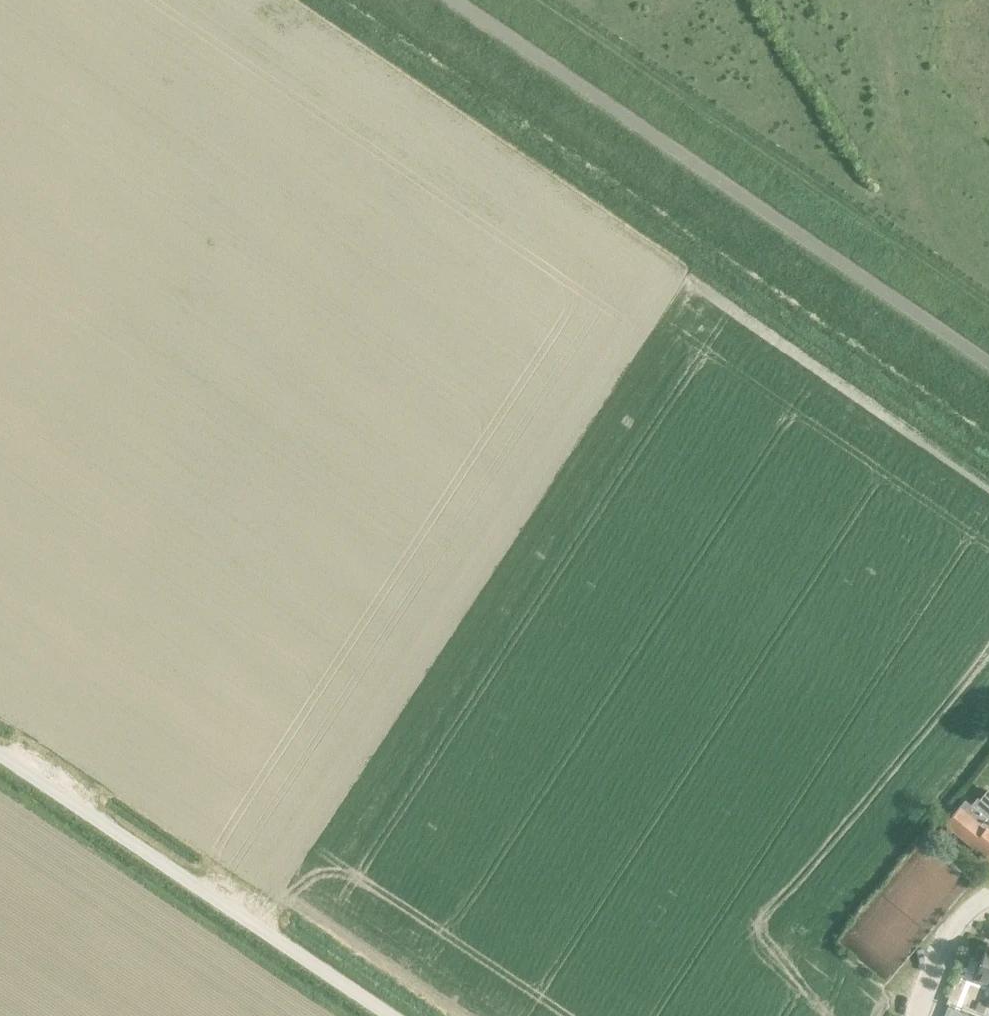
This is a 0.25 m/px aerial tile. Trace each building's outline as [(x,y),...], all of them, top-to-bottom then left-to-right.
[(987,793),(978,803),(976,801),(971,807),(964,802),(943,825),(970,846),(973,842),(988,856),(988,794),(987,793)] [(985,944),(984,948),(978,946),(973,959),(979,961),(972,978),(988,984),(988,946),(985,944)]
